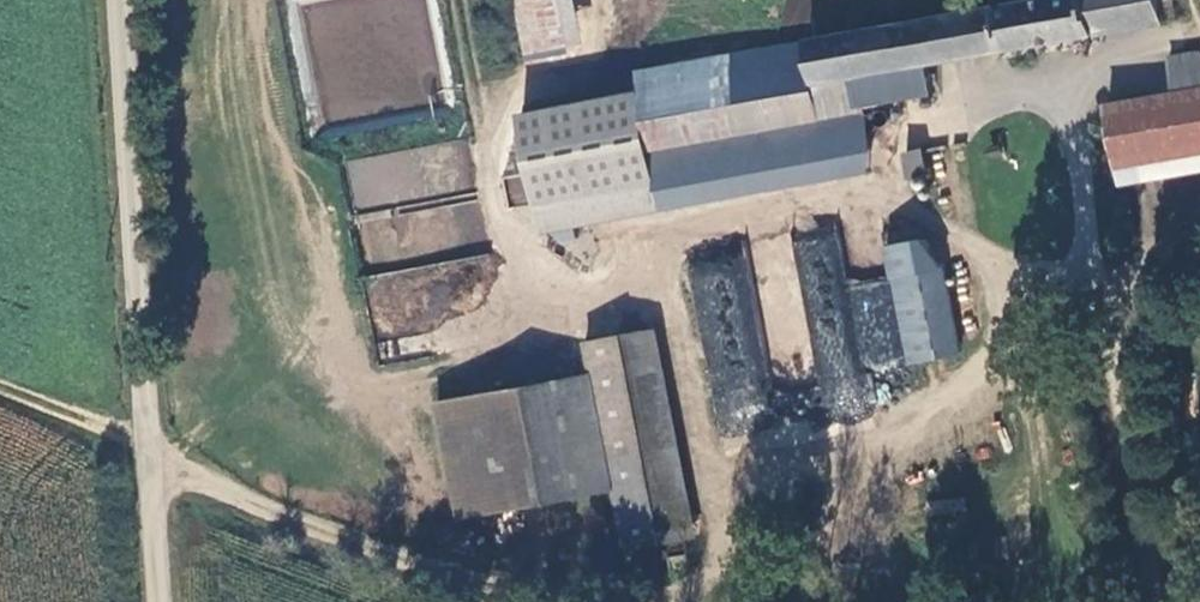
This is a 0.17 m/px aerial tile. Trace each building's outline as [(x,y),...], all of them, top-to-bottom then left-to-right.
[(584,0),(525,0),(534,52),(591,42),(584,0)] [(772,42),(780,87),(859,73),(864,101),(921,91),(916,62),(1163,19),(1159,0),(1015,0),(772,42)] [(772,42),(641,65),(645,87),(665,201),(875,165),(864,101),(859,73),(780,87),(772,42)] [(1174,89),(1199,84),(1199,57),(1198,49),(1168,54),(1174,89)] [(1115,100),(1129,175),(1199,162),(1199,84),(1174,89),(1115,100)] [(665,201),(645,87),(526,108),(546,222),(665,201)] [(933,188),(929,148),(908,150),(912,190),(933,188)] [(888,245),(911,364),(963,354),(948,267),(924,237),(888,245)] [(659,330),(588,343),(593,373),(614,490),(624,548),(695,536),(659,330)] [(593,373),(440,400),(460,517),(614,490),(593,373)]
